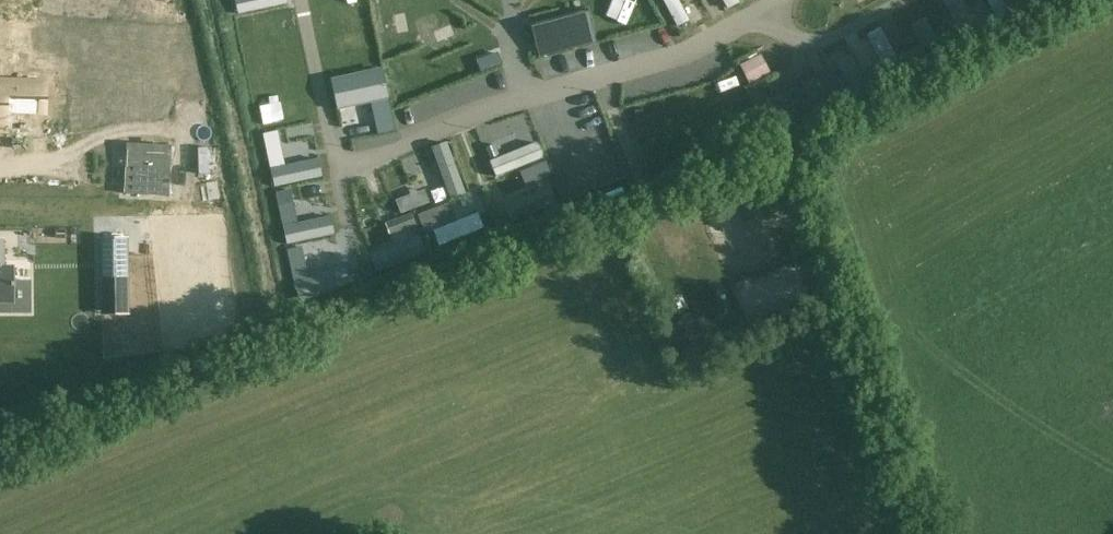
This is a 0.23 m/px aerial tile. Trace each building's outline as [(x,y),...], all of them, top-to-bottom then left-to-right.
[(174,0),(33,0),(31,41),(172,47),(174,0)] [(802,5),(800,0),(783,0),(776,3),(780,13),(802,5)] [(949,5),(967,39),(979,33),(961,0),(957,0),(949,5)] [(1002,0),(987,0),(999,23),(1011,17),(1002,0)] [(588,9),(530,24),(539,57),(596,41),(588,9)] [(932,57),(943,52),(926,17),(915,22),(932,57)] [(901,69),(885,37),(871,44),(888,76),(901,69)] [(734,38),(721,43),(733,75),(746,70),(734,38)] [(169,81),(170,62),(29,57),(29,76),(169,81)] [(850,57),(839,63),(856,96),(868,90),(850,57)] [(370,103),(387,100),(388,99),(382,69),(330,80),(337,111),(370,103)] [(2,120),(2,111),(46,112),(47,80),(0,80),(0,120),(2,120)] [(127,144),(127,184),(171,184),(171,145),(127,144)] [(296,224),(282,227),(286,245),(334,235),(330,217),(296,224)] [(796,227),(782,232),(786,246),(801,241),(796,227)] [(375,273),(425,254),(419,237),(369,255),(375,273)] [(11,312),(11,303),(14,303),(14,266),(4,266),(4,238),(0,238),(0,312),(11,312)] [(127,239),(101,239),(102,309),(102,313),(128,313),(128,309),(127,239)] [(307,279),(293,285),(300,303),(352,282),(345,264),(307,279)]
